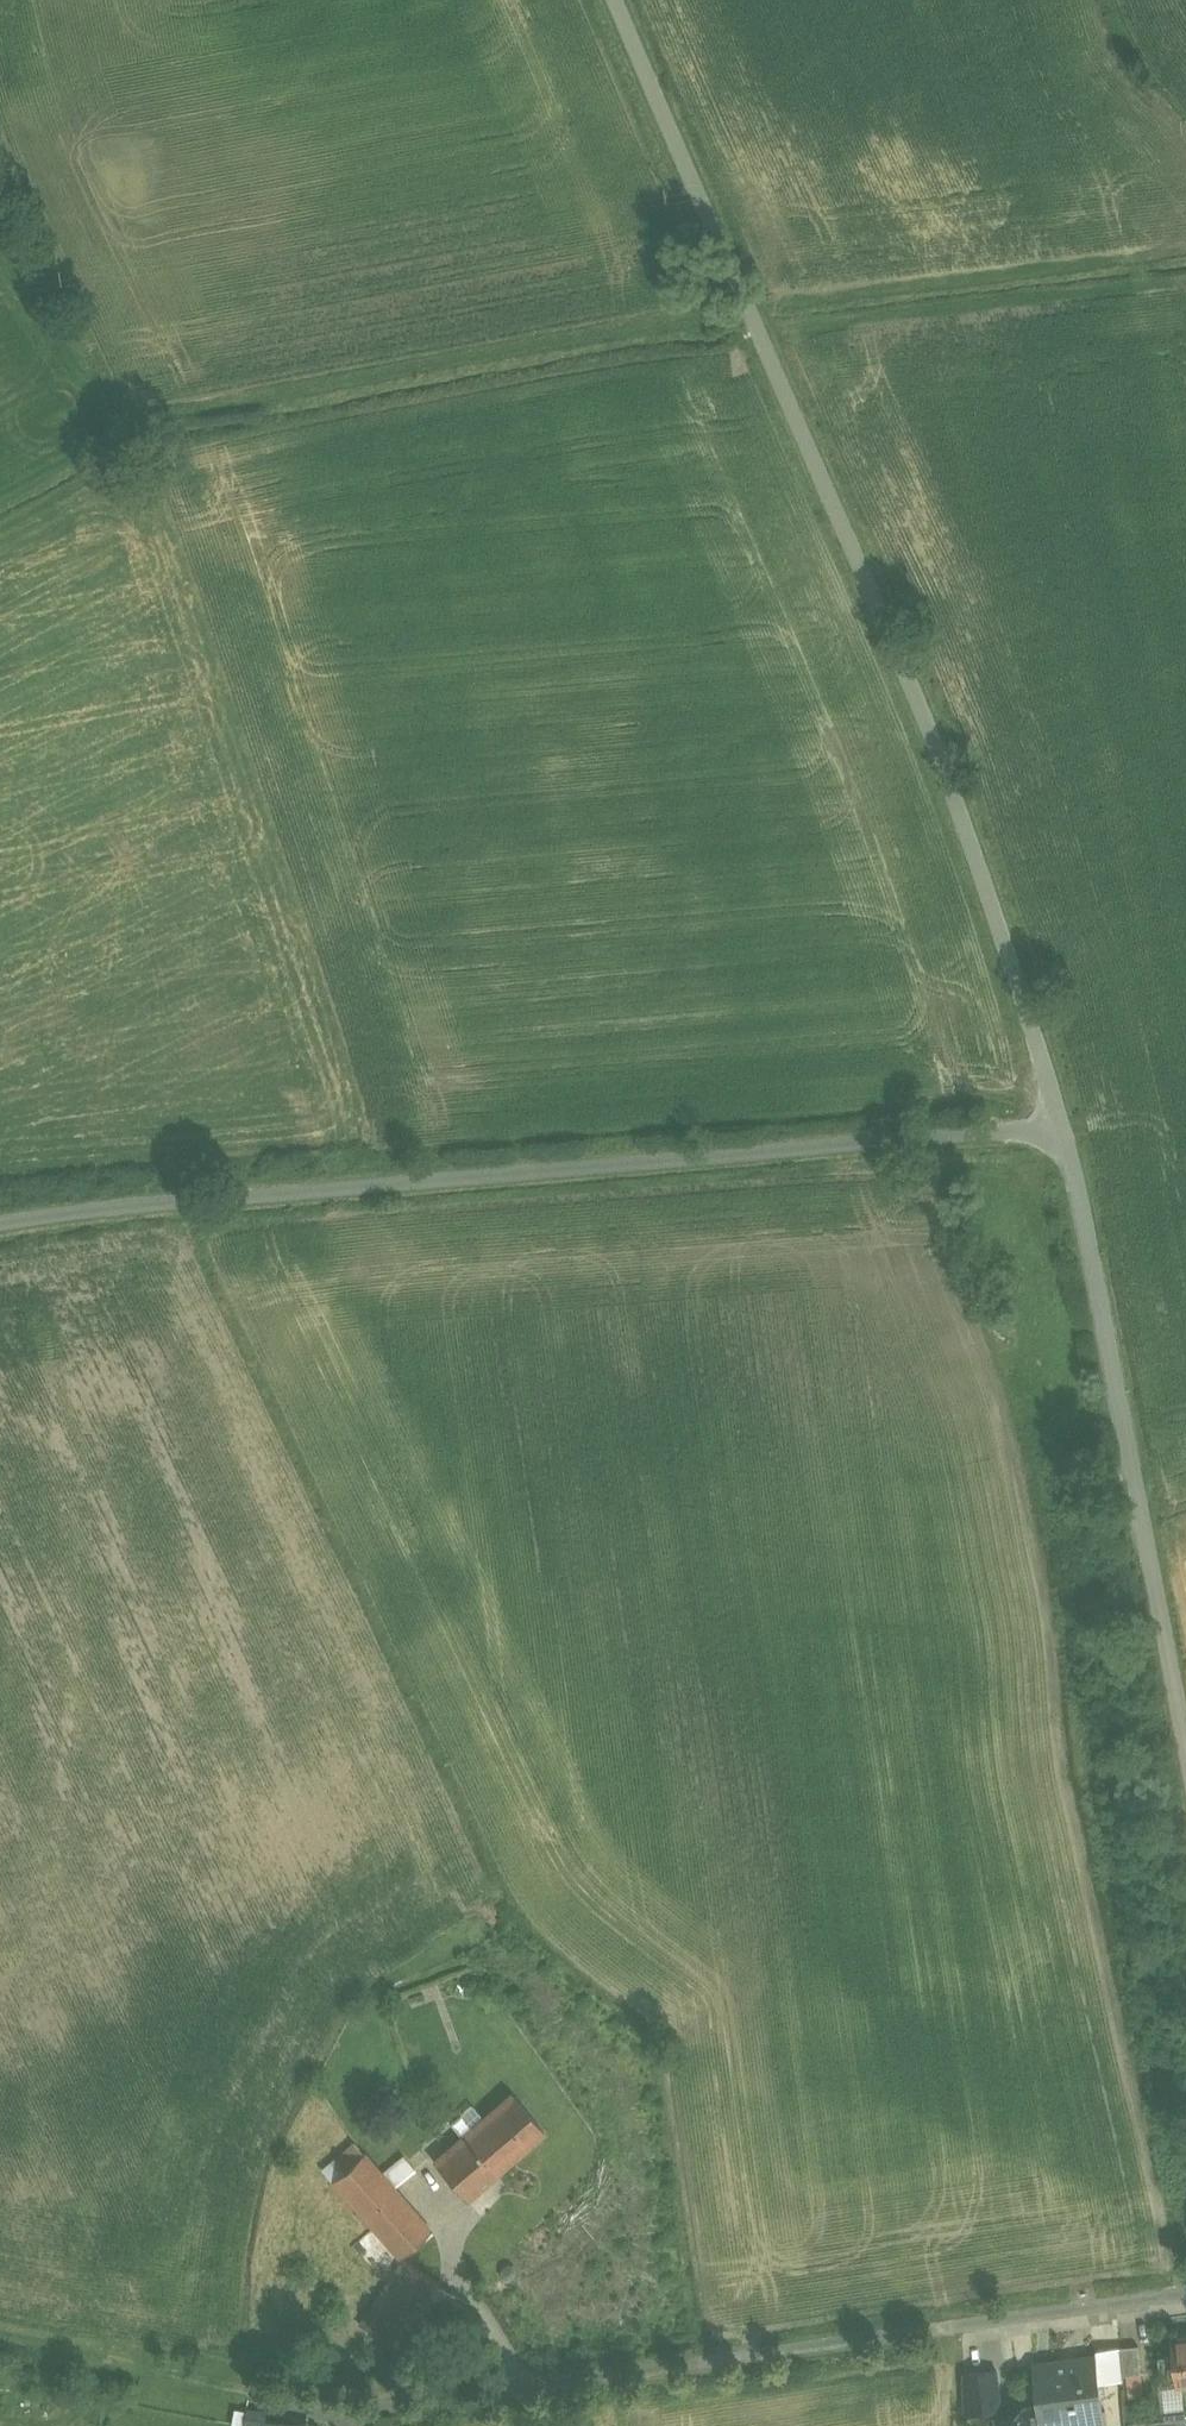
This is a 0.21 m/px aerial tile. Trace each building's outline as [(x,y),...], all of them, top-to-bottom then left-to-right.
[(513,2094),(434,2162),(465,2197),(544,2129),(513,2094)] [(431,2230),(364,2153),(332,2180),(399,2257),(431,2230)] [(1173,2341),(1175,2354),(1160,2355),(1163,2381),(1178,2379),(1178,2384),(1185,2383),(1185,2339),(1173,2341)] [(1139,2345),(1121,2346),(1124,2375),(1127,2374),(1142,2373),(1139,2345)] [(1123,2380),(1119,2347),(1097,2350),(1101,2383),(1123,2380)] [(1034,2365),(1035,2370),(1040,2406),(1042,2425),(1053,2425),(1086,2422),(1086,2417),(1102,2415),(1103,2424),(1105,2424),(1096,2357),(1034,2365)] [(997,2370),(964,2374),(965,2412),(1002,2408),(997,2370)] [(1127,2374),(1130,2398),(1144,2396),(1142,2373),(1127,2374)] [(1144,2421),(1143,2403),(1127,2404),(1129,2422),(1143,2421),(1144,2421)] [(1040,2406),(1024,2408),(1017,2417),(998,2419),(999,2425),(1042,2425),(1040,2406)] [(246,2411),(246,2425),(265,2425),(265,2422),(266,2412),(246,2411)] [(1143,2421),(1143,2425),(1185,2425),(1185,2417),(1144,2421),(1143,2421)]
